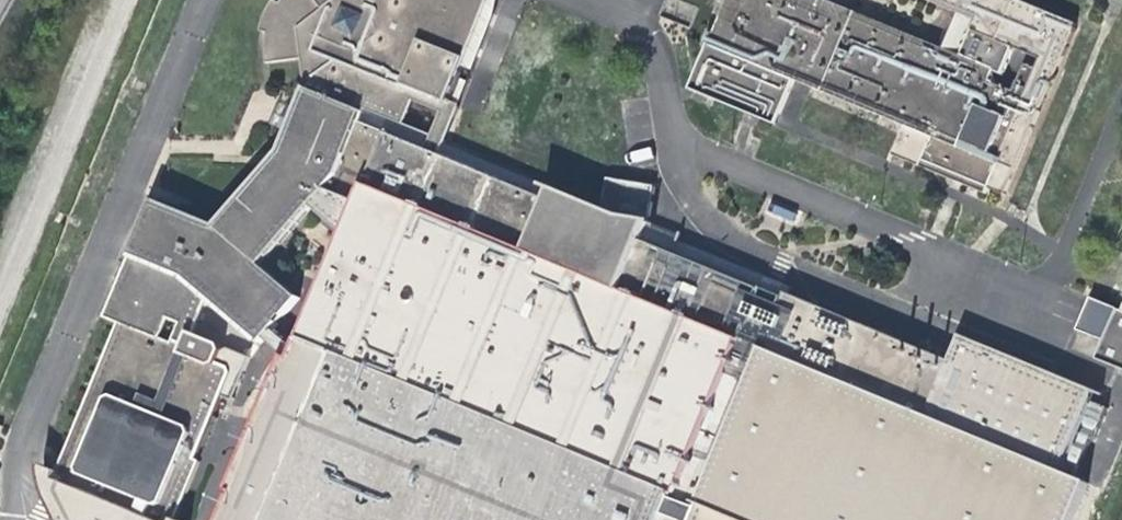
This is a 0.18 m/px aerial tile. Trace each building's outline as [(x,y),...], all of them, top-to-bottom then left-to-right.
[(794,294),(682,248),(684,243),(656,235),(656,233),(650,232),(658,197),(611,187),(605,217),(446,153),(457,113),(444,110),(478,0),(270,0),(266,6),(258,2),(252,19),(252,41),(263,43),(259,75),(294,71),(299,99),(290,118),(280,114),(272,134),(282,138),(274,157),(208,233),(197,229),(201,219),(184,212),(181,222),(171,218),(147,208),(101,313),(118,320),(61,465),(48,460),(49,474),(51,483),(55,492),(69,519),(190,519),(202,488),(191,484),(199,464),(207,467),(225,421),(218,418),(236,373),(233,369),(223,364),(226,353),(224,348),(195,335),(204,310),(252,351),(293,307),(259,274),(330,196),(358,206),(303,346),(340,361),(333,378),(295,363),(287,360),(232,496),(240,500),(232,519),(668,519),(668,518),(673,519),(696,519),(700,510),(676,500),(734,363),(758,372),(792,301),(794,294)] [(444,110),(457,113),(493,0),(478,0),(444,110)] [(758,113),(778,121),(792,86),(903,130),(890,160),(984,199),(987,192),(1005,199),(1075,28),(1012,2),(1013,0),(909,0),(950,16),(935,52),(805,0),(716,0),(712,9),(723,13),(690,96),(746,119),(754,100),(762,103),(758,113)] [(1078,16),(1084,0),(1039,0),(1078,16)] [(758,113),(762,103),(754,100),(746,119),(754,123),(774,131),(778,121),(758,113)] [(272,134),(280,114),(272,111),(263,130),(272,134)] [(174,208),(171,218),(181,222),(184,212),(174,208)] [(1116,311),(1088,300),(1074,333),(1103,343),(1095,362),(1121,372),(1121,314),(1116,311)] [(792,301),(758,372),(700,510),(696,519),(1075,519),(1088,486),(1060,475),(1094,392),(960,337),(949,364),(792,301)] [(340,361),(303,346),(295,363),(333,378),(340,361)]
